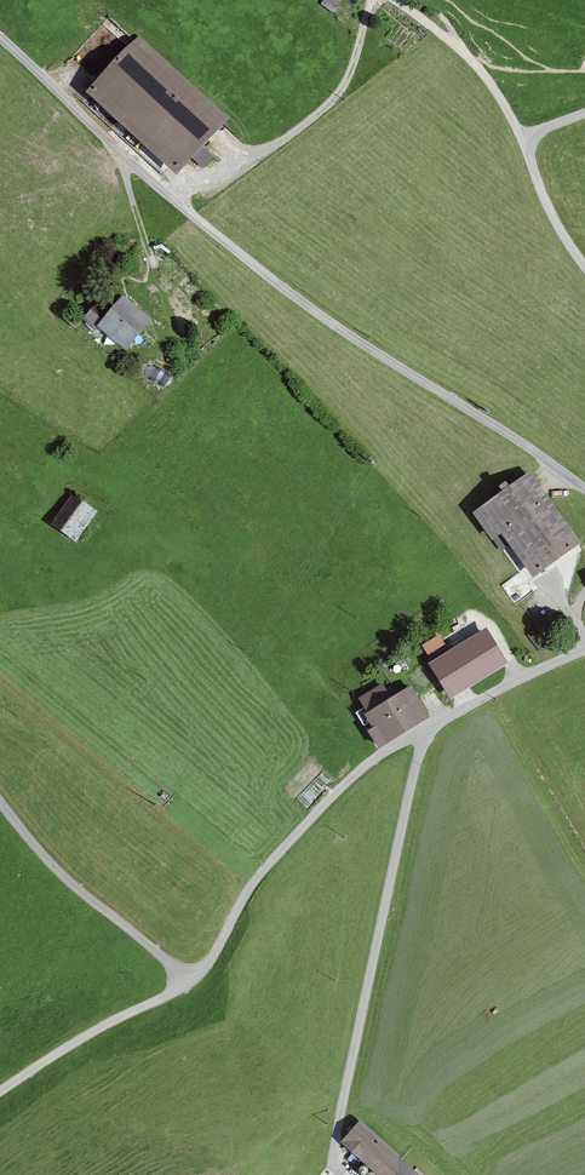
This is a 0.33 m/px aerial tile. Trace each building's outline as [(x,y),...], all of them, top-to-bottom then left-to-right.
[(168,179),(220,126),(131,41),(79,94),(168,179)] [(109,317),(100,329),(123,348),(146,320),(121,299),(108,316),(109,317)] [(98,331),(100,329),(109,317),(108,316),(95,305),(83,319),(98,331)] [(474,513),(490,536),(505,526),(512,536),(509,539),(519,552),(522,550),(537,571),(569,547),(545,513),(551,509),(542,497),(536,501),(521,480),(527,476),(526,475),(474,513)] [(51,525),(73,539),(93,511),(71,496),(51,525)] [(433,662),(428,664),(450,699),(507,664),(486,630),(450,652),(433,662)] [(528,636),(539,650),(546,644),(535,630),(528,636)] [(433,662),(450,652),(439,636),(423,645),(433,662)] [(380,686),(362,697),(368,708),(384,698),(402,728),(425,714),(413,693),(408,686),(388,699),(380,686)] [(362,697),(358,699),(363,708),(356,713),(362,724),(373,717),(377,724),(367,730),(375,744),(402,728),(384,698),(368,708),(362,697)] [(341,1141),(378,1173),(376,1174),(416,1174),(411,1170),(399,1160),(357,1123),(341,1141)]
